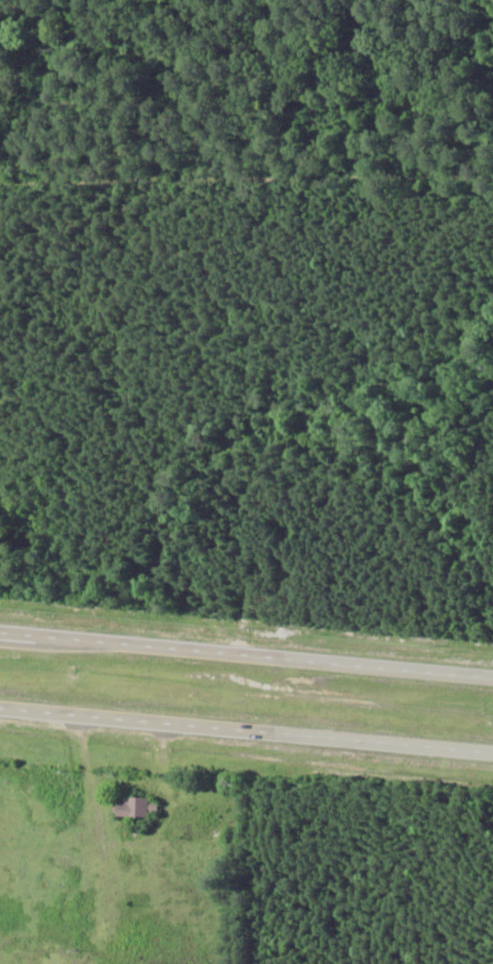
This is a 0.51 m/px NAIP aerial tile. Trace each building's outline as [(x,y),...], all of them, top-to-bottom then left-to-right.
[(147,817),(147,811),(156,811),(157,799),(115,798),(114,817),(147,817)]
